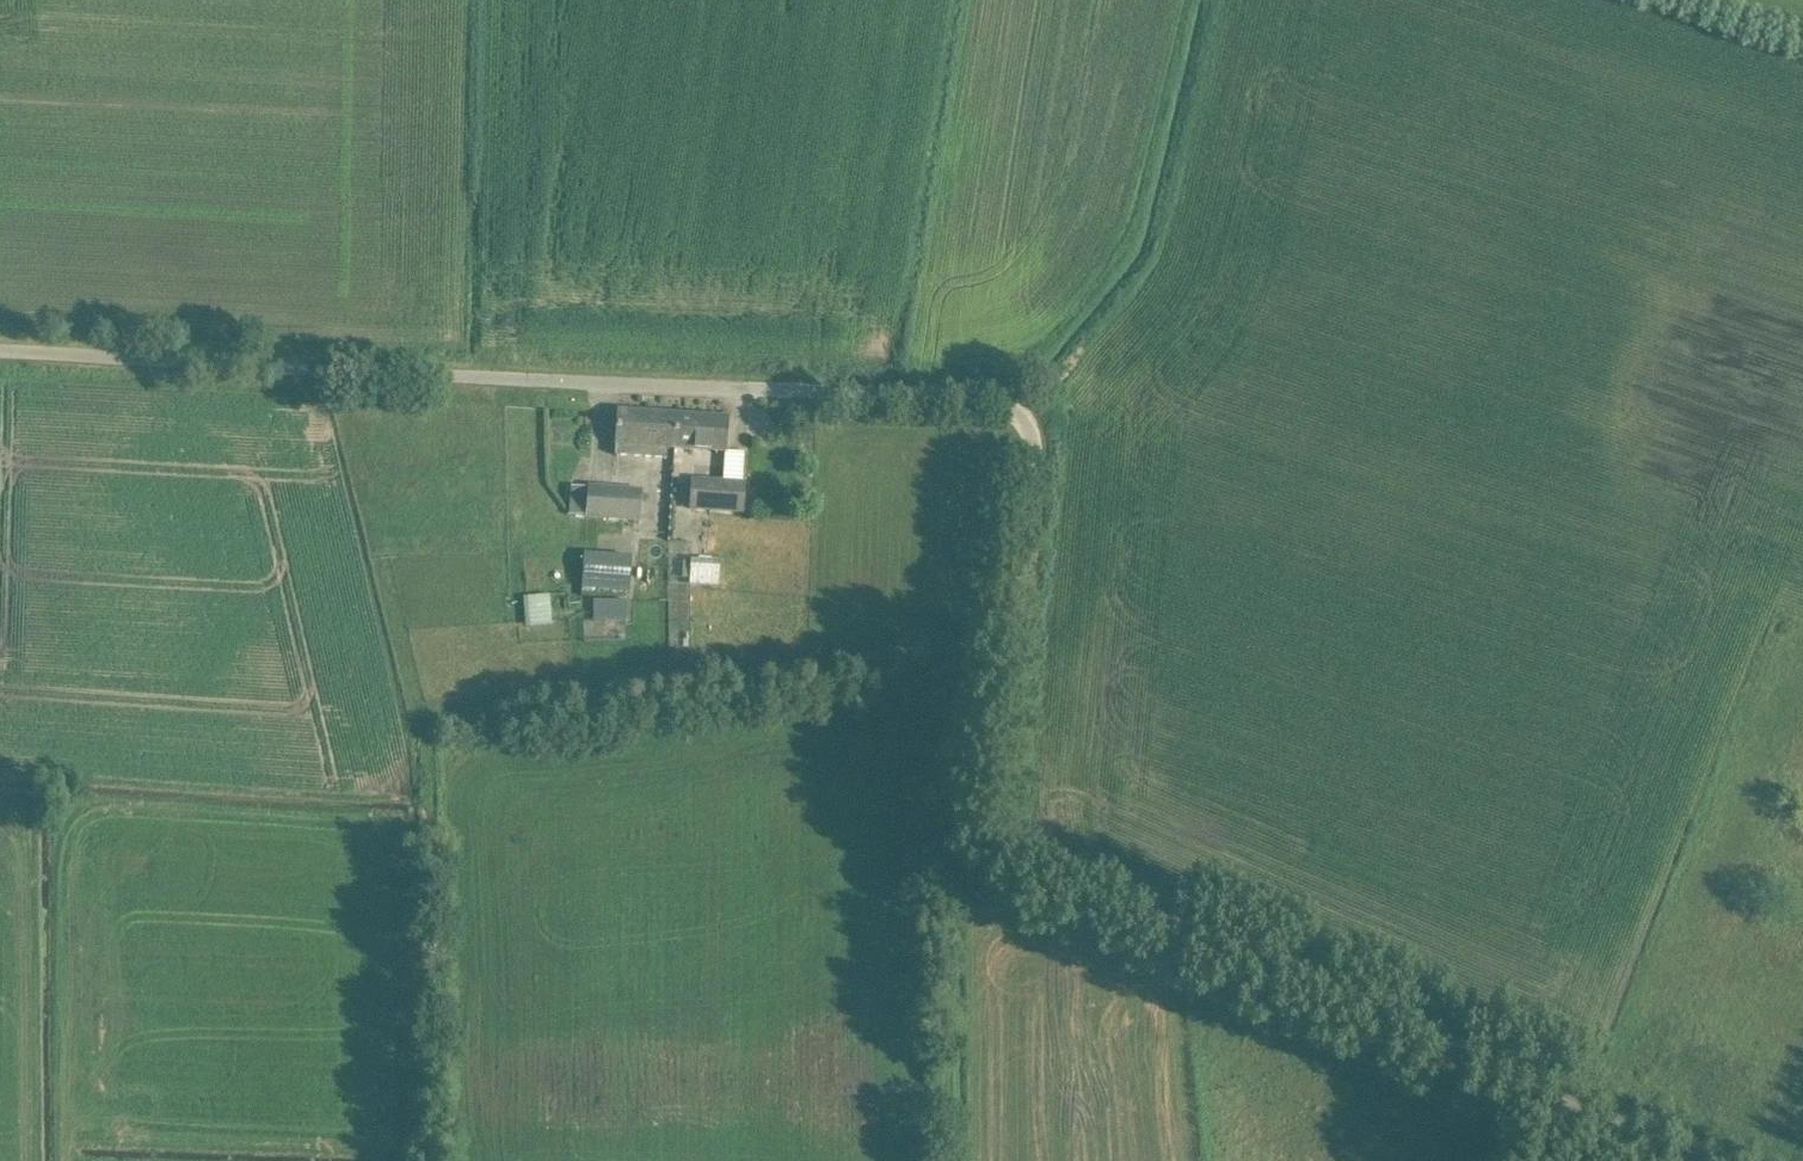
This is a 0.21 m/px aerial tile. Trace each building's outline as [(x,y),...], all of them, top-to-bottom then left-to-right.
[(674,448),(676,415),(618,411),(615,456),(667,459),(668,447),(674,448)] [(726,451),(726,442),(728,418),(676,415),(674,448),(726,451)] [(694,462),(725,462),(725,451),(694,451),(694,462)] [(692,480),(690,509),(742,512),(744,484),(692,480)] [(640,520),(642,491),(589,488),(587,516),(640,520)] [(584,553),(581,589),(630,592),(633,557),(584,553)] [(683,561),(682,578),(690,578),(689,585),(718,587),(720,561),(691,559),(691,562),(683,561)] [(523,597),(525,627),(551,625),(549,595),(523,597)] [(627,600),(594,600),(594,621),(626,621),(627,600)]
